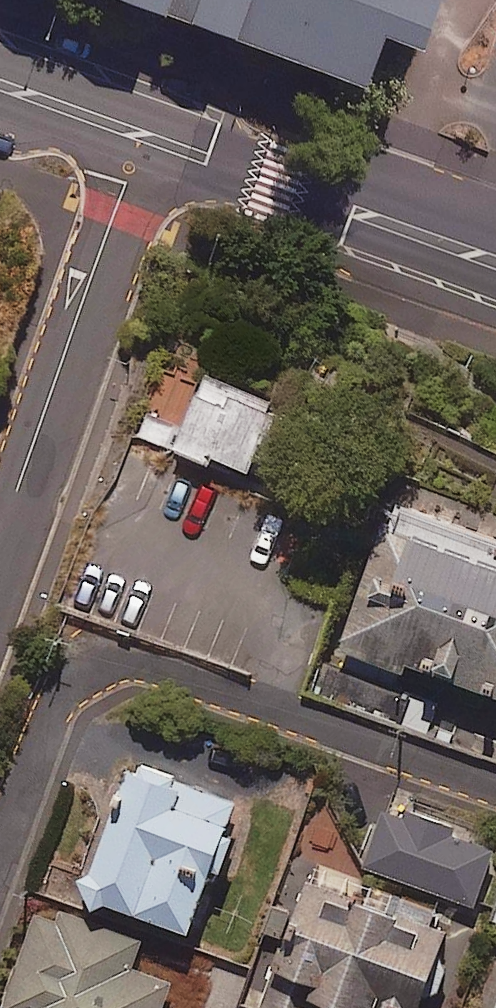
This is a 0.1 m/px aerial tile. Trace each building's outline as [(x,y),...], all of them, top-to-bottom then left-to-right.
[(372,82),(391,34),(427,47),(445,0),(134,0),(372,82)] [(222,474),(226,464),(276,486),(307,417),(213,375),(190,427),(152,410),(140,437),(222,474)] [(377,518),(336,647),(400,667),(402,660),(495,690),(495,532),(392,498),(385,520),(377,518)] [(229,794),(127,757),(107,813),(102,812),(82,866),(71,870),(83,901),(96,896),(180,927),(229,794)] [(487,846),(447,833),(451,820),(401,804),(399,812),(380,806),(361,865),(469,900),(487,846)] [(301,876),(288,911),(271,905),(262,930),(276,935),(266,964),(272,966),(307,978),(302,993),(315,998),(344,1007),(367,1007),(368,1005),(377,1007),(413,1007),(442,925),(301,876)] [(0,995),(0,1007),(2,1007),(153,1007),(164,977),(127,965),(138,932),(53,903),(50,913),(30,906),(0,995)] [(272,966),(257,1007),(260,1007),(312,1007),(315,998),(302,993),(307,978),(272,966)]
